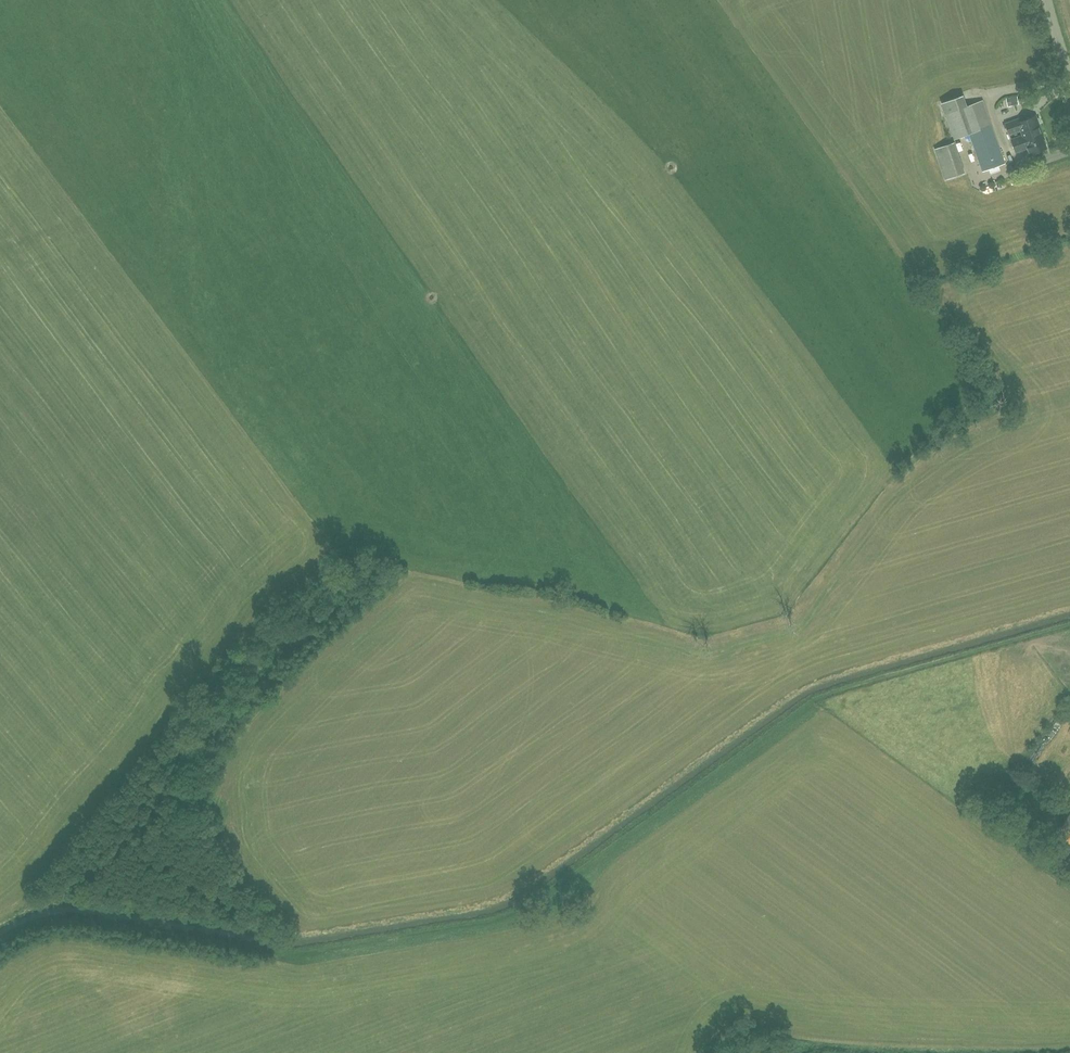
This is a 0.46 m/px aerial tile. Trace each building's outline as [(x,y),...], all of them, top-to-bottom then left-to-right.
[(1006,163),(983,101),(967,106),(963,95),(942,102),(954,139),(969,134),(983,172),(1006,163)] [(1036,116),(1023,121),(1022,118),(1006,124),(1009,134),(1021,130),(1022,133),(1040,127),(1039,124),(1040,122),(1039,118),(1037,118),(1036,116)] [(1040,127),(1022,133),(1023,135),(1011,140),(1016,152),(1028,148),(1030,154),(1046,148),(1042,135),(1043,135),(1040,127)] [(955,142),(934,149),(945,181),(965,173),(955,142)] [(1055,833),(1069,845),(1069,814),(1055,833)]
